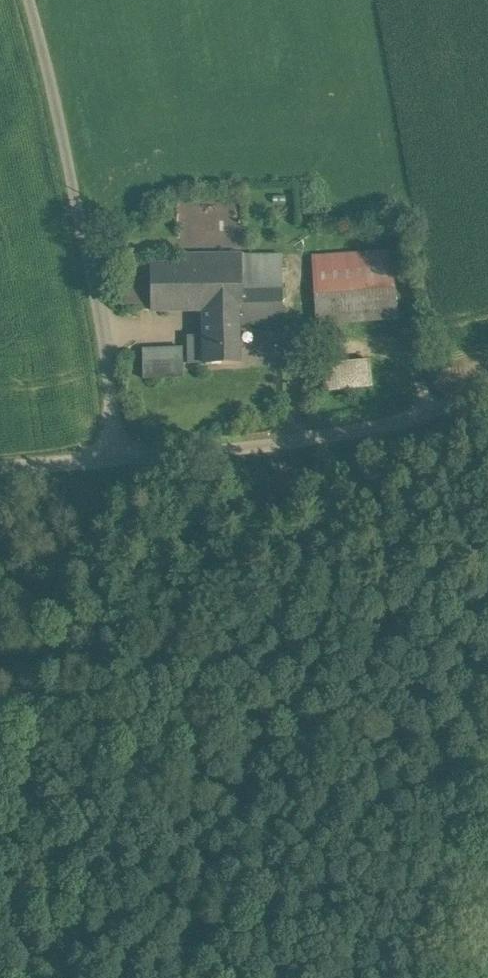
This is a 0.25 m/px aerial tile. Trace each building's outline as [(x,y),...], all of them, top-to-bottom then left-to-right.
[(281,255),(184,257),(185,266),(151,266),(152,310),(204,310),(204,322),(237,322),(237,323),(282,322),(281,255)] [(393,265),(312,271),(316,325),(397,318),(393,265)] [(126,306),(148,306),(148,294),(146,293),(147,283),(127,282),(126,306)] [(237,322),(204,322),(205,364),(238,363),(237,323),(237,322)] [(183,348),(142,350),(143,378),(183,377),(183,348)] [(323,388),(374,387),(373,358),(323,360),(323,388)]
